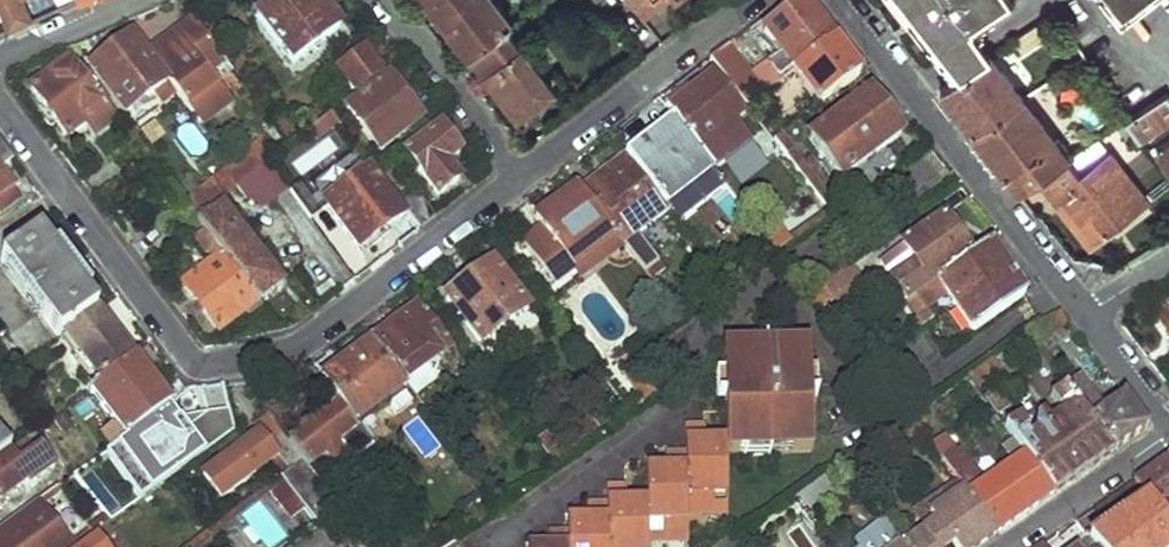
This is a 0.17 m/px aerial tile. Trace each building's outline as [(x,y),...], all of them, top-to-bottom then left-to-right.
[(8,31),(34,19),(26,0),(0,0),(0,13),(8,31)] [(292,63),(339,28),(318,0),(278,0),(256,17),(292,63)] [(439,16),(460,0),(428,0),(439,16)] [(471,56),(509,26),(490,0),(460,0),(439,16),(471,56)] [(673,0),(628,0),(645,21),(673,0)] [(959,76),(990,58),(970,30),(1009,2),(1007,0),(908,0),(959,76)] [(1122,17),(1143,0),(1109,0),(1122,17)] [(710,58),(745,102),(791,70),(833,40),(802,2),(763,31),(779,53),(752,73),(734,51),(742,47),(736,38),(710,58)] [(1016,40),(1025,52),(1064,29),(1055,16),(1016,40)] [(166,82),(176,93),(223,61),(191,19),(144,53),(166,82)] [(483,72),(516,116),(550,88),(519,49),(515,51),(512,46),(521,39),(509,26),(471,56),(459,66),(471,81),(483,72)] [(87,70),(122,116),(166,82),(144,53),(130,35),(87,70)] [(791,70),(816,102),(856,73),(833,40),(791,70)] [(335,71),(353,94),(381,73),(363,50),(335,71)] [(28,88),(64,137),(83,123),(106,106),(69,58),(28,88)] [(957,112),(973,135),(1023,100),(1012,85),(1018,80),(1013,75),(1007,78),(990,58),(959,76),(941,90),(957,112)] [(673,118),(698,150),(746,114),(713,73),(666,107),(673,118)] [(342,112),(374,153),(421,118),(388,76),(342,112)] [(838,180),(899,133),(870,90),(807,137),(838,180)] [(1141,144),(1168,127),(1168,99),(1167,96),(1132,119),(1127,123),(1141,144)] [(996,165),(1018,193),(1038,180),(1063,164),(1068,159),(1045,128),(1057,118),(1052,110),(1037,119),(1023,100),(973,135),(996,165)] [(116,119),(106,106),(83,123),(93,136),(116,119)] [(306,128),(312,139),(329,126),(322,116),(306,128)] [(625,155),(665,206),(710,169),(698,150),(673,118),(625,155)] [(407,153),(438,197),(460,180),(448,162),(461,151),(441,127),(407,153)] [(772,137),(826,209),(834,203),(780,131),(772,137)] [(10,185),(1,168),(13,158),(0,142),(0,192),(10,185)] [(1168,170),(1168,151),(1160,158),(1168,170)] [(384,227),(398,244),(419,228),(406,211),(399,214),(365,171),(353,180),(334,155),(307,178),(325,204),(322,205),(357,248),(384,227)] [(622,245),(623,246),(668,212),(665,206),(625,155),(580,191),(611,231),(622,245)] [(1038,180),(1090,247),(1112,230),(1107,224),(1144,197),(1115,155),(1075,182),(1063,164),(1038,180)] [(232,184),(241,194),(275,169),(267,158),(232,184)] [(378,171),(388,186),(398,178),(387,163),(378,171)] [(18,196),(10,185),(0,192),(0,209),(18,196)] [(536,221),(568,262),(585,250),(590,257),(610,243),(615,250),(622,245),(611,231),(580,191),(578,189),(536,221)] [(419,228),(434,217),(416,193),(400,204),(406,211),(419,228)] [(1107,224),(1112,230),(1150,203),(1144,197),(1107,224)] [(195,219),(182,203),(158,221),(170,238),(195,219)] [(204,231),(258,300),(280,283),(220,209),(199,224),(204,231)] [(914,315),(926,306),(919,292),(970,255),(942,217),(891,252),(903,271),(891,282),(914,315)] [(56,335),(60,333),(94,307),(38,230),(0,258),(0,260),(56,335)] [(181,286),(217,333),(258,300),(204,231),(193,240),(207,256),(211,254),(215,260),(181,286)] [(948,294),(971,330),(1023,294),(989,242),(970,255),(919,292),(926,306),(948,294)] [(578,276),(615,250),(610,243),(590,257),(585,250),(568,262),(578,276)] [(529,309),(492,261),(444,298),(481,345),(509,323),(518,334),(535,321),(527,310),(529,309)] [(809,294),(824,315),(839,303),(863,285),(849,265),(809,294)] [(863,285),(839,303),(848,315),(872,299),(863,285)] [(60,333),(97,385),(133,359),(94,307),(60,333)] [(449,347),(419,307),(369,343),(409,392),(413,398),(435,381),(431,376),(436,363),(433,359),(449,347)] [(1027,333),(1036,344),(1067,323),(1059,312),(1027,333)] [(409,392),(369,343),(319,381),(338,408),(356,431),(384,410),(390,418),(409,404),(403,396),(409,392)] [(647,544),(686,541),(685,514),(724,512),(724,454),(809,450),(807,399),(815,398),(814,370),(807,371),(806,345),(727,346),(720,351),(721,432),(703,432),(702,425),(683,426),(682,450),(663,451),(663,459),(644,460),(645,492),(625,493),(625,486),(605,487),(605,503),(585,504),(585,511),(564,513),(564,532),(544,534),(544,543),(527,544),(527,546),(647,546),(647,544)] [(969,375),(976,384),(1001,370),(994,357),(969,375)] [(88,392),(124,438),(167,405),(133,359),(97,385),(88,392)] [(607,388),(629,415),(657,396),(638,367),(607,388)] [(1085,380),(1080,375),(1067,385),(1114,449),(1148,427),(1123,395),(1102,412),(1080,385),(1085,380)] [(1053,492),(1114,449),(1067,385),(1065,384),(1050,394),(1058,406),(1063,403),(1068,410),(1053,422),(1044,411),(1037,416),(1035,427),(1038,432),(1031,436),(1026,428),(1029,426),(1020,415),(1006,425),(1015,436),(1053,492)] [(984,395),(996,410),(1007,404),(996,388),(984,395)] [(194,415),(204,443),(235,432),(224,404),(194,415)] [(302,466),(307,473),(339,449),(355,468),(373,455),(356,431),(338,408),(287,444),(302,466)] [(558,434),(569,448),(597,428),(587,414),(558,434)] [(534,440),(550,461),(569,448),(558,434),(553,427),(534,440)] [(202,478),(220,501),(276,459),(290,476),(302,466),(287,444),(279,436),(268,443),(259,433),(202,478)] [(1053,492),(1015,436),(1002,445),(1014,461),(984,482),(958,447),(943,458),(969,494),(996,532),(1053,492)] [(3,454),(8,461),(21,451),(15,445),(3,454)] [(13,469),(8,461),(3,454),(0,456),(0,480),(13,469)] [(1134,481),(1147,501),(1168,529),(1168,456),(1134,481)] [(315,526),(335,512),(307,473),(302,466),(290,476),(282,482),(305,512),(315,526)] [(831,483),(825,476),(796,497),(798,500),(809,516),(830,500),(822,489),(831,483)] [(13,501),(22,513),(37,504),(57,489),(48,478),(13,501)] [(305,512),(282,482),(269,492),(292,522),(305,512)] [(831,483),(822,489),(830,500),(839,494),(831,483)] [(37,504),(43,510),(63,496),(57,489),(37,504)] [(996,532),(969,494),(935,518),(941,527),(924,541),(927,545),(924,546),(974,546),(996,532)] [(755,546),(781,546),(814,522),(809,516),(798,500),(748,537),(755,546)] [(1090,539),(1091,540),(1095,546),(1168,546),(1168,529),(1147,501),(1090,539)] [(67,546),(43,510),(37,504),(22,513),(0,530),(0,546),(68,546),(67,546)] [(68,546),(81,546),(111,525),(106,517),(67,546),(68,546)] [(339,517),(298,546),(350,546),(357,542),(339,517)] [(884,518),(851,541),(855,546),(904,546),(884,518)] [(755,546),(748,537),(746,534),(728,546),(755,546)]
